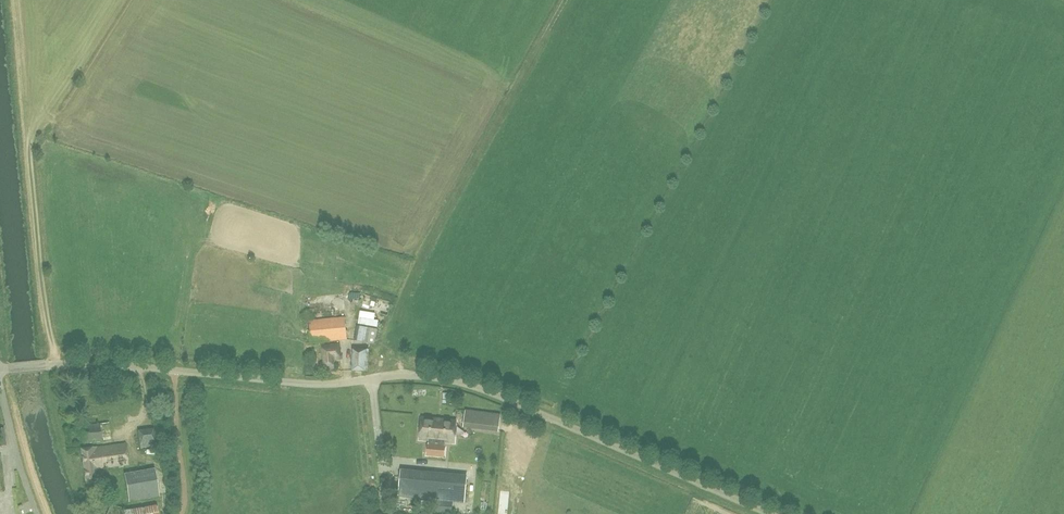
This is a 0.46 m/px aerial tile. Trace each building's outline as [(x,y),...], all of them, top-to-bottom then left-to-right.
[(393,311),(397,300),(383,297),(379,307),(393,311)] [(347,339),(345,317),(309,321),(311,343),(347,339)] [(375,344),(376,341),(377,329),(357,325),(354,340),(375,344)] [(339,344),(323,345),(324,368),(333,368),(333,359),(340,359),(339,344)] [(352,349),(352,371),(368,371),(368,349),(352,349)] [(503,415),(466,411),(465,425),(501,430),(503,415)] [(455,442),(457,421),(439,419),(422,417),(420,439),(429,440),(429,444),(428,444),(427,454),(435,455),(443,456),(444,446),(445,446),(445,441),(455,442)] [(109,422),(81,426),(84,443),(112,439),(109,422)] [(140,447),(157,445),(154,428),(138,430),(140,447)] [(81,449),(86,483),(96,482),(96,481),(98,480),(98,476),(95,476),(94,470),(129,465),(126,443),(81,449)] [(155,468),(124,473),(129,501),(159,496),(155,468)] [(468,475),(402,469),(399,496),(465,502),(468,475)] [(157,505),(124,510),(125,513),(159,513),(157,505)]
